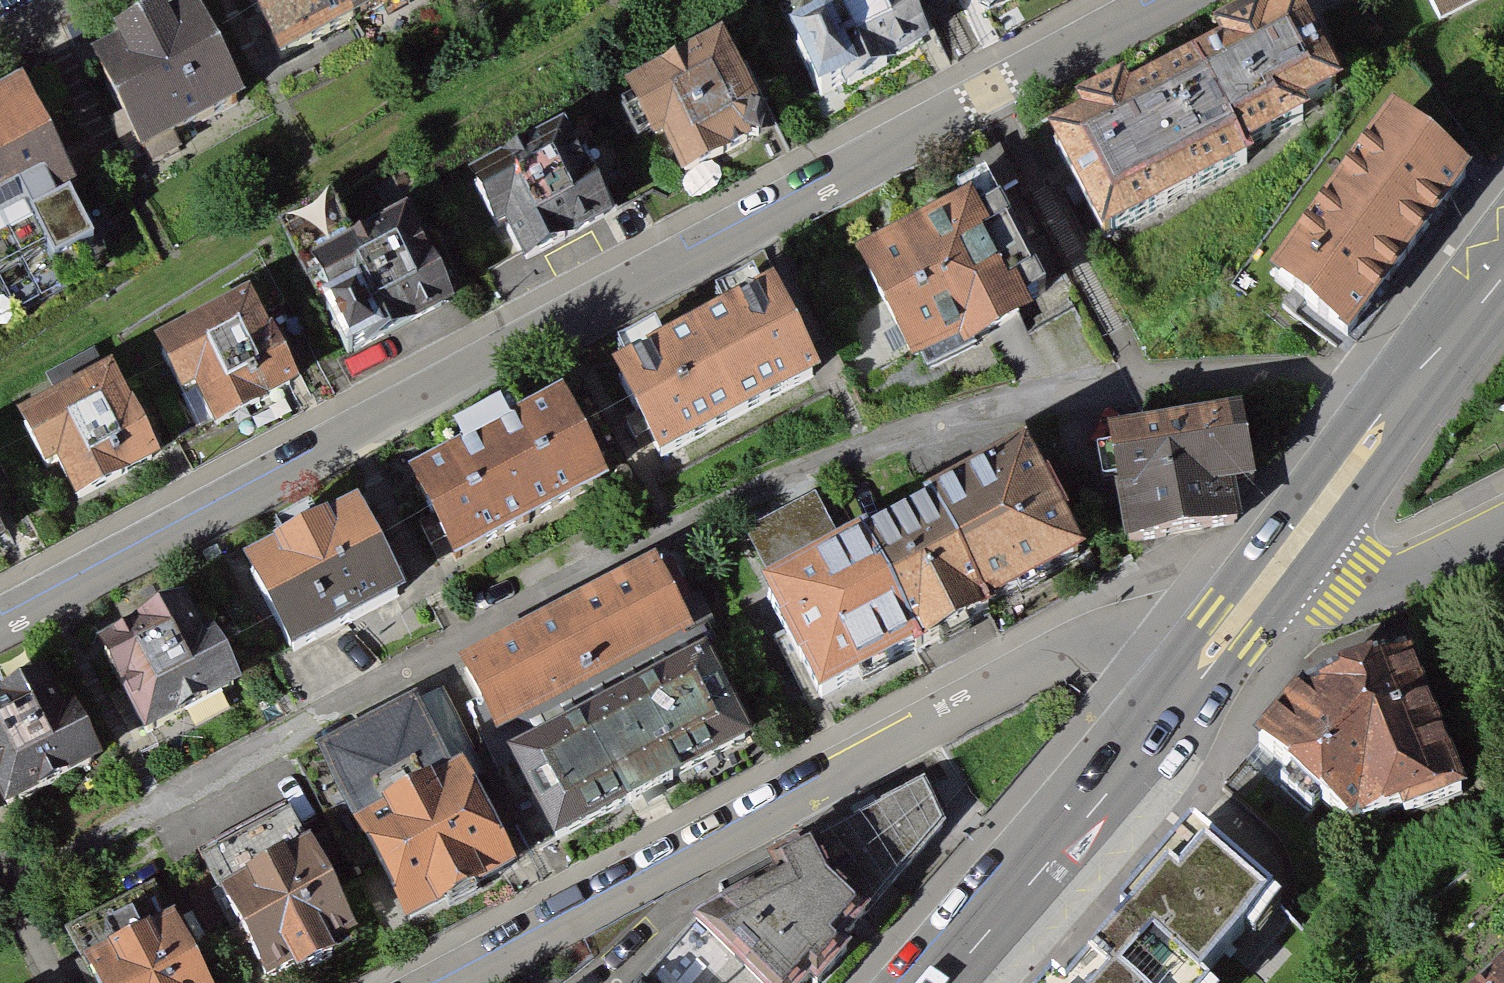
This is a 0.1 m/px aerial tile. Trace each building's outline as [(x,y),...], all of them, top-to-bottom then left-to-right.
[(282,61),(394,0),(249,0),(282,61)] [(779,3),(824,97),(931,37),(911,0),(785,0),(779,3)] [(1437,23),(1484,0),(1425,0),(1437,23)] [(195,3),(97,56),(150,152),(248,99),(195,3)] [(1291,7),(1051,133),(1108,240),(1255,163),(1246,146),(1303,117),(1297,105),(1333,86),(1291,7)] [(725,30),(633,80),(685,176),(761,133),(770,111),(725,30)] [(568,115),(470,169),(519,259),(617,205),(568,115)] [(1454,190),(1354,122),(1240,285),(1337,352),(1454,190)] [(28,176),(0,126),(0,191),(28,176)] [(860,255),(918,361),(1048,292),(995,182),(860,255)] [(282,219),(354,352),(454,298),(400,199),(349,226),(331,193),(282,219)] [(609,369),(659,460),(820,373),(770,281),(609,369)] [(299,377),(250,288),(162,336),(211,425),(299,377)] [(158,453),(110,365),(31,405),(77,497),(158,453)] [(407,476),(454,562),(604,480),(557,394),(407,476)] [(1243,405),(1108,428),(1131,543),(1237,524),(1230,477),(1255,473),(1243,405)] [(1020,439),(934,483),(992,602),(1079,554),(1020,439)] [(934,483),(866,521),(922,641),(992,602),(934,483)] [(760,578),(822,699),(922,641),(866,521),(840,535),(816,488),(745,525),(770,572),(760,578)] [(245,561),(295,653),(402,595),(352,503),(245,561)] [(466,667),(503,733),(694,629),(658,563),(466,667)] [(93,643),(143,734),(237,683),(187,592),(93,643)] [(510,751),(557,838),(756,729),(708,643),(510,751)] [(8,807),(101,756),(48,659),(0,685),(0,793),(8,807)] [(1343,690),(1323,673),(1252,754),(1307,802),(1361,824),(1463,779),(1411,660),(1343,690)] [(324,749),(409,914),(517,859),(463,754),(475,747),(445,688),(324,749)] [(941,818),(921,780),(728,882),(735,893),(696,916),(763,982),(789,982),(941,818)] [(199,847),(267,979),(354,935),(287,803),(199,847)] [(1280,894),(1186,814),(1125,884),(1041,982),(1204,982),(1280,894)] [(99,982),(211,982),(155,880),(68,926),(99,982)] [(696,916),(639,977),(646,982),(763,982),(696,916)] [(1438,982),(1480,982),(1460,962),(1438,982)]
